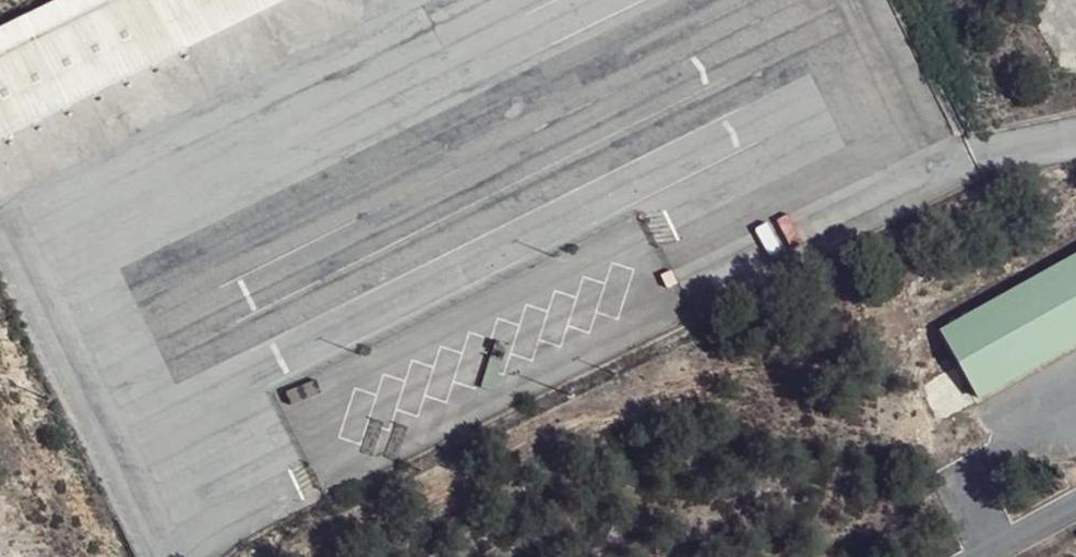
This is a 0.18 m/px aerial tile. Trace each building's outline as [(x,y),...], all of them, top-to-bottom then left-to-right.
[(0,15),(0,130),(271,0),(31,0),(0,15)] [(49,195),(88,176),(74,148),(35,167),(49,195)] [(406,283),(271,340),(280,362),(602,228),(588,196),(422,265),(432,289),(412,298),(406,283)] [(957,321),(981,378),(1075,333),(1075,260),(957,321)] [(971,420),(947,374),(897,400),(921,445),(971,420)]
